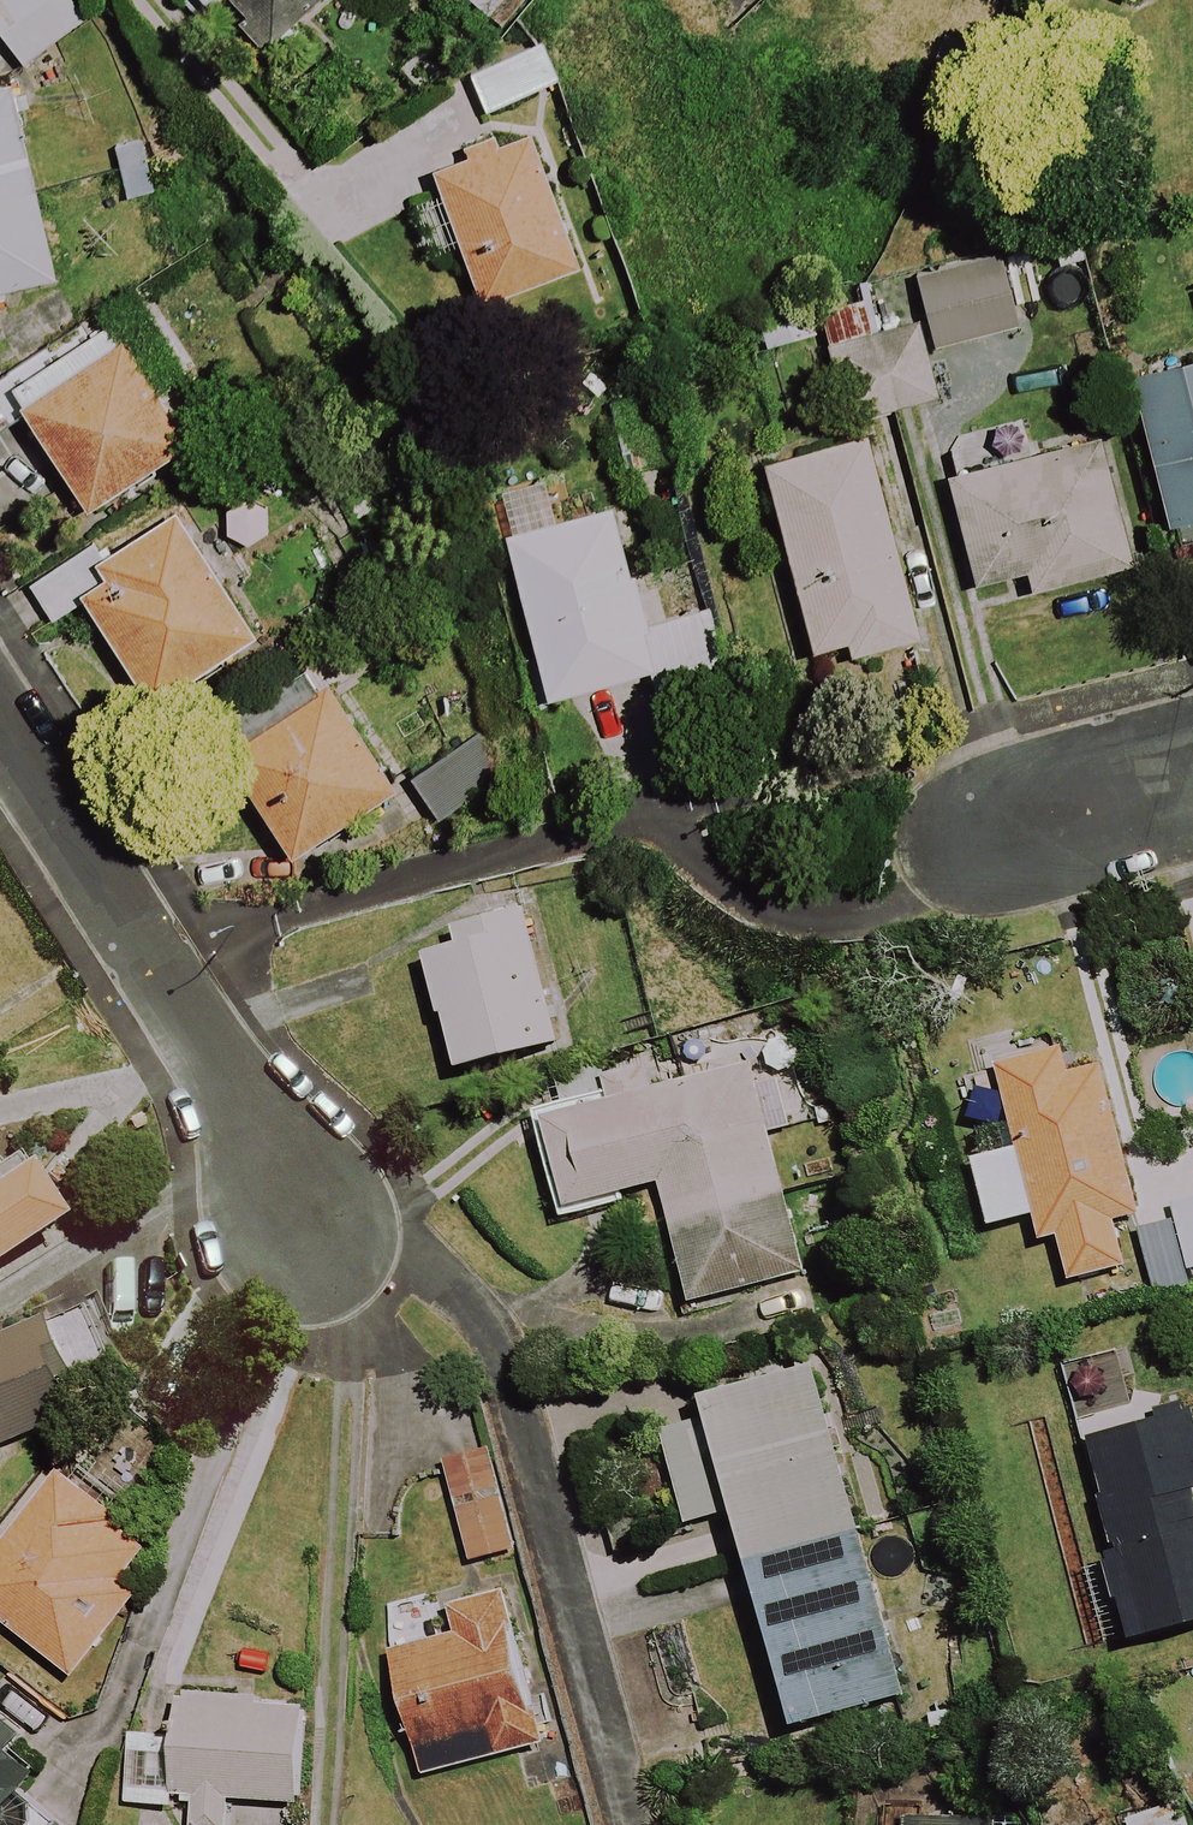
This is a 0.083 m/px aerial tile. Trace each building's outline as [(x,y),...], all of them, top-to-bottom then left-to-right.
[(46,0),(0,0),(0,39),(22,68),(70,32),(46,0)] [(265,42),(311,0),(227,0),(265,42)] [(459,35),(481,110),(551,90),(530,14),(459,35)] [(51,281),(7,88),(0,90),(0,293),(51,281)] [(577,270),(529,136),(429,172),(478,306),(577,270)] [(150,199),(141,144),(113,149),(123,204),(150,199)] [(915,281),(930,351),(1023,327),(1005,257),(915,281)] [(844,424),(935,400),(907,283),(814,308),(844,424)] [(748,298),(763,348),(810,335),(796,285),(748,298)] [(156,388),(181,373),(128,289),(91,313),(100,328),(0,391),(0,437),(26,421),(85,514),(193,446),(156,388)] [(1134,381),(1170,531),(1192,526),(1192,367),(1134,381)] [(763,466),(810,651),(843,643),(847,659),(916,641),(864,440),(763,466)] [(1126,570),(1097,444),(948,478),(973,587),(1023,575),(1027,593),(1126,570)] [(642,632),(610,512),(503,539),(546,703),(648,676),(655,701),(722,684),(704,616),(642,632)] [(188,560),(160,520),(98,564),(105,574),(75,595),(153,707),(255,636),(198,553),(188,560)] [(398,786),(328,685),(221,759),(291,860),(398,786)] [(555,1045),(521,915),(415,942),(450,1073),(555,1045)] [(1066,1078),(1059,1050),(994,1066),(1015,1149),(973,1160),(990,1229),(1032,1218),(1039,1245),(1056,1240),(1067,1284),(1125,1270),(1113,1220),(1140,1214),(1103,1068),(1066,1078)] [(797,1128),(777,1057),(607,1106),(600,1082),(522,1104),(554,1219),(658,1190),(691,1306),(803,1274),(764,1137),(797,1128)] [(20,1176),(0,1189),(0,1269),(56,1233),(20,1176)] [(1136,1228),(1150,1298),(1190,1290),(1186,1271),(1192,1269),(1192,1197),(1159,1204),(1163,1222),(1136,1228)] [(38,1325),(0,1341),(0,1449),(77,1416),(38,1325)] [(904,1697),(812,1366),(700,1397),(706,1419),(658,1432),(685,1528),(736,1514),(795,1727),(904,1697)] [(1192,1415),(1085,1439),(1128,1638),(1192,1624),(1192,1421),(1192,1415)] [(0,1550),(0,1622),(73,1680),(135,1601),(120,1589),(149,1551),(57,1478),(0,1550)] [(516,1554),(505,1500),(457,1510),(469,1564),(516,1554)] [(544,1749),(508,1590),(445,1605),(452,1635),(389,1649),(418,1778),(544,1749)] [(180,1698),(178,1739),(128,1737),(125,1807),(189,1810),(188,1824),(228,1824),(229,1802),(299,1805),(304,1704),(180,1698)] [(55,1822),(29,1801),(64,1756),(0,1707),(0,1824),(53,1824),(55,1822)] [(1174,1806),(1124,1823),(1125,1824),(1180,1824),(1174,1806)] [(1006,1817),(889,1809),(888,1824),(1005,1824),(1006,1817)]
